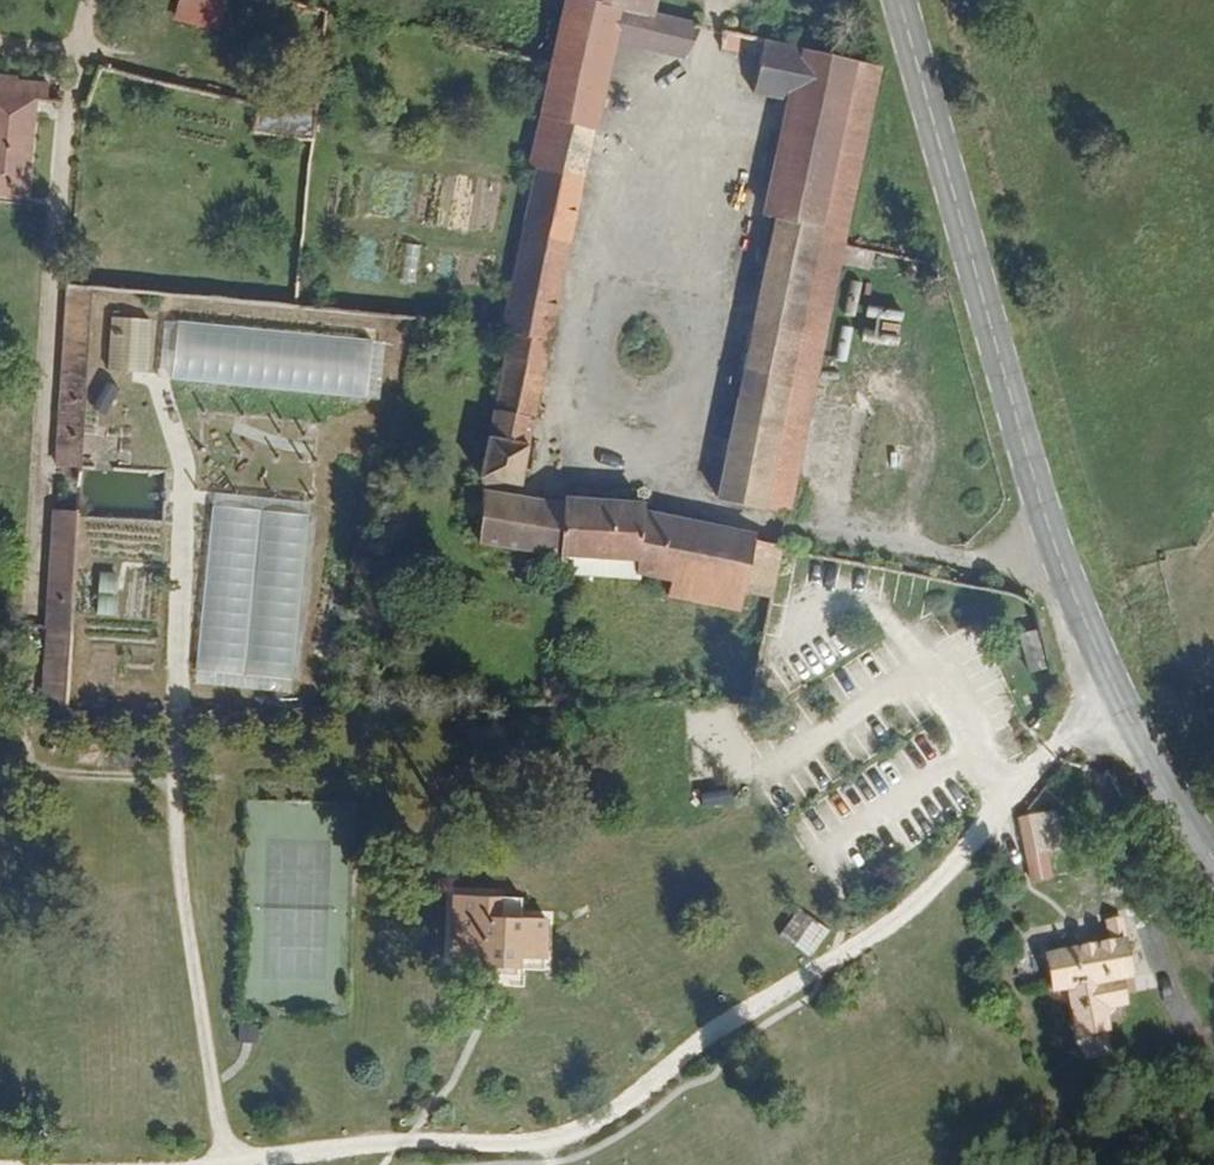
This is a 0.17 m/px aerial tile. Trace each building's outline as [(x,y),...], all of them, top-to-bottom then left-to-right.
[(150,22),(204,34),(211,0),(153,0),(150,22)] [(506,168),(515,172),(479,329),(487,330),(455,474),(458,545),(536,558),(535,579),(545,579),(616,587),(618,579),(649,584),(647,604),(718,622),(719,615),(747,622),(760,552),(624,517),(624,509),(545,499),(543,510),(479,500),(482,485),(499,489),(597,33),(665,47),(671,23),(630,13),(573,0),(543,0),(506,168)] [(630,13),(633,0),(573,0),(630,13)] [(728,36),(705,30),(702,49),(724,54),(728,36)] [(837,60),(742,39),(730,91),(766,101),(741,215),(752,218),(695,499),(767,514),(827,235),(836,236),(842,205),(807,197),(837,60)] [(15,105),(16,83),(0,83),(0,180),(12,181),(15,105)] [(255,133),(313,136),(315,110),(257,107),(255,133)] [(446,286),(452,248),(436,245),(430,284),(446,286)] [(53,291),(26,639),(52,641),(54,617),(58,556),(63,525),(83,295),(53,291)] [(874,310),(873,342),(902,343),(903,311),(874,310)] [(112,316),(108,370),(148,373),(151,318),(112,316)] [(211,350),(157,343),(153,379),(206,386),(211,350)] [(86,519),(164,518),(163,470),(85,471),(86,519)] [(210,506),(200,672),(298,678),(307,512),(210,506)] [(63,525),(58,556),(133,561),(135,532),(63,525)] [(100,569),(98,615),(117,616),(119,570),(100,569)] [(54,617),(52,641),(52,647),(126,653),(128,622),(54,617)] [(1038,629),(1018,635),(1029,671),(1049,665),(1038,629)] [(26,639),(20,723),(47,719),(52,647),(52,641),(26,639)] [(1011,894),(1030,892),(1048,891),(1043,849),(1007,856),(1011,894)] [(477,926),(477,903),(431,902),(428,962),(462,963),(462,976),(495,977),(496,966),(522,967),(523,926),(499,925),(477,926)] [(499,904),(477,903),(477,926),(499,925),(499,904)] [(780,936),(811,957),(830,930),(799,909),(780,936)] [(1105,983),(1121,981),(1107,921),(1098,923),(1101,952),(1068,955),(1067,940),(1059,934),(1009,940),(1010,978),(1034,975),(1035,997),(1053,995),(1059,1046),(1093,1042),(1087,1007),(1110,1005),(1105,983)] [(462,963),(428,962),(427,974),(462,976),(462,963)] [(521,980),(522,967),(496,966),(495,977),(521,980)]
